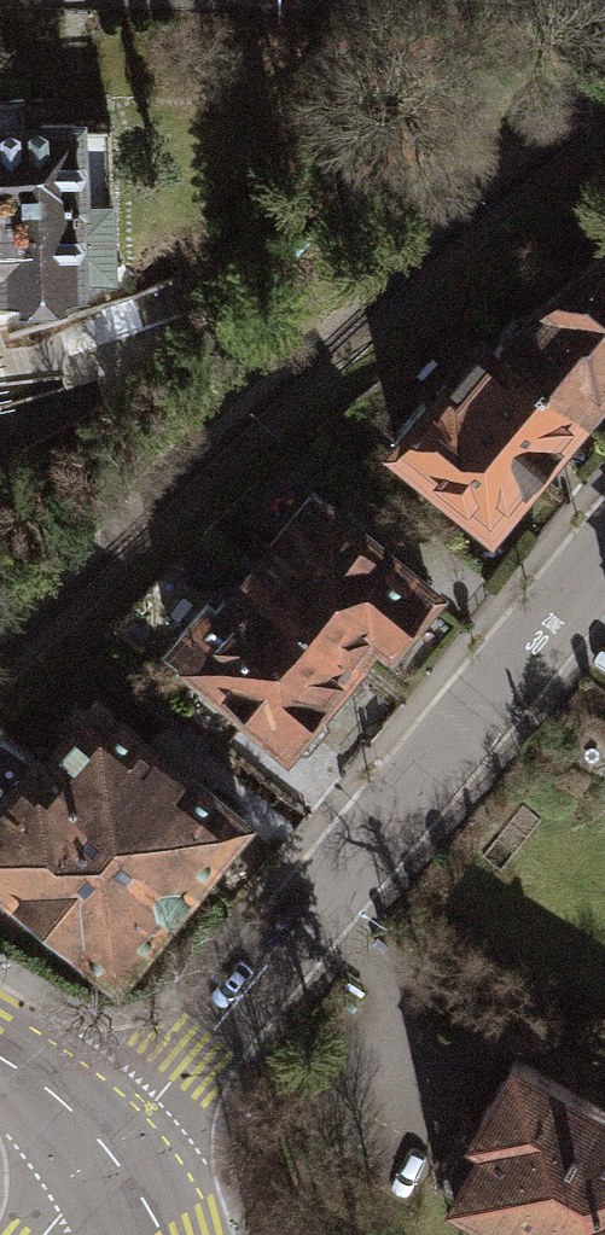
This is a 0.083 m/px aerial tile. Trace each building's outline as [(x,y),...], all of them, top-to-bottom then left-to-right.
[(0,95),(0,271),(114,267),(108,121),(27,124),(25,94),(0,95)] [(503,340),(582,407),(604,379),(604,252),(598,253),(525,313),(503,340)] [(438,380),(390,436),(490,520),(582,407),(503,340),(496,335),(449,390),(438,380)] [(244,571),(258,582),(350,658),(375,628),(387,637),(429,586),(311,489),(244,571)] [(204,602),(168,644),(285,740),(305,740),(320,722),(320,704),(315,700),(350,658),(258,582),(235,609),(221,598),(212,609),(204,602)] [(0,729),(0,876),(117,970),(241,817),(94,699),(44,761),(2,727),(0,729)] [(513,1058),(477,1120),(462,1111),(432,1164),(460,1180),(456,1188),(539,1234),(604,1234),(604,1109),(513,1058)]
